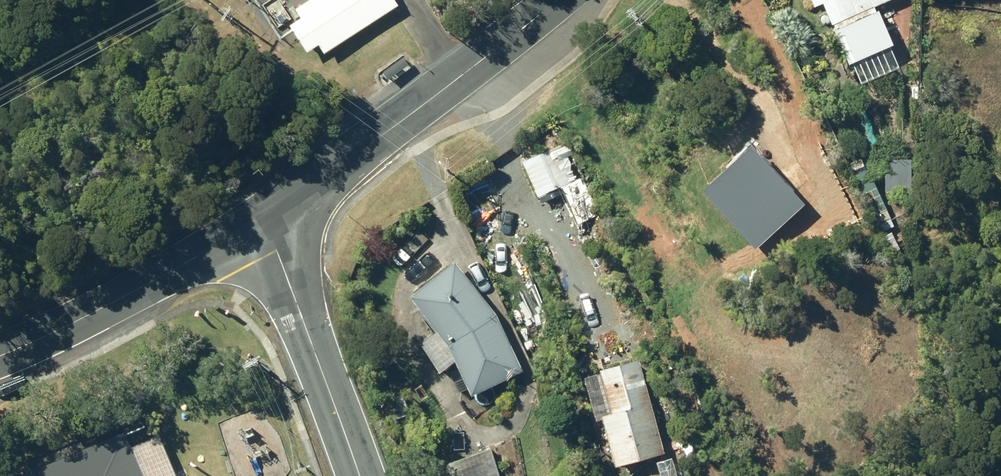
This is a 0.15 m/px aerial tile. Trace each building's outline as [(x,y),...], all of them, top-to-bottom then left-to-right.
[(318,57),(392,8),(387,0),(315,0),(292,15),(297,21),(286,29),(302,55),(312,48),(318,57)] [(838,64),(884,43),(868,5),(880,0),(810,0),(838,64)] [(382,75),(391,87),(411,72),(402,61),(382,75)] [(546,198),(580,182),(561,142),(527,159),(546,198)] [(698,192),(741,238),(766,214),(771,220),(790,202),(741,150),(698,192)] [(879,159),(880,196),(900,196),(900,160),(879,159)] [(797,207),(816,230),(833,216),(814,194),(797,207)] [(472,274),(459,257),(415,292),(459,347),(479,390),(529,368),(499,308),(490,297),(498,292),(482,267),(472,274)] [(608,412),(620,461),(666,449),(643,355),(606,364),(617,409),(608,412)] [(153,421),(18,475),(175,475),(153,421)] [(457,475),(506,475),(494,445),(451,461),(457,475)] [(664,475),(677,475),(686,474),(681,453),(660,458),(664,475)]
